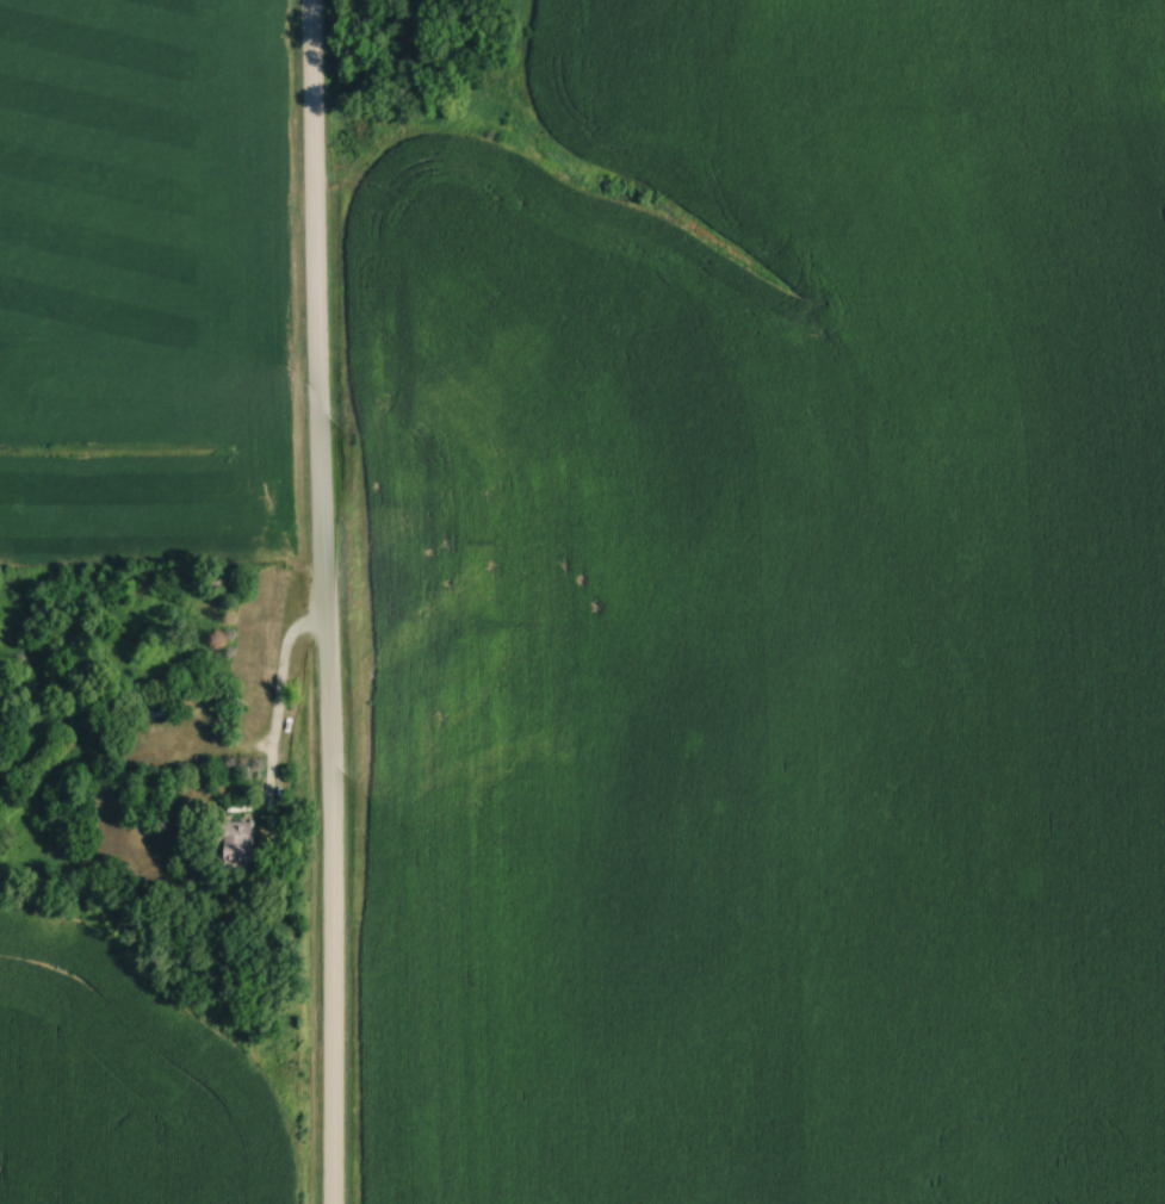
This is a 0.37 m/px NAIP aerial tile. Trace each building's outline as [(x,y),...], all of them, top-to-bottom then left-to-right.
[(231,865),(259,865),(259,824),(231,824),(231,865)]
